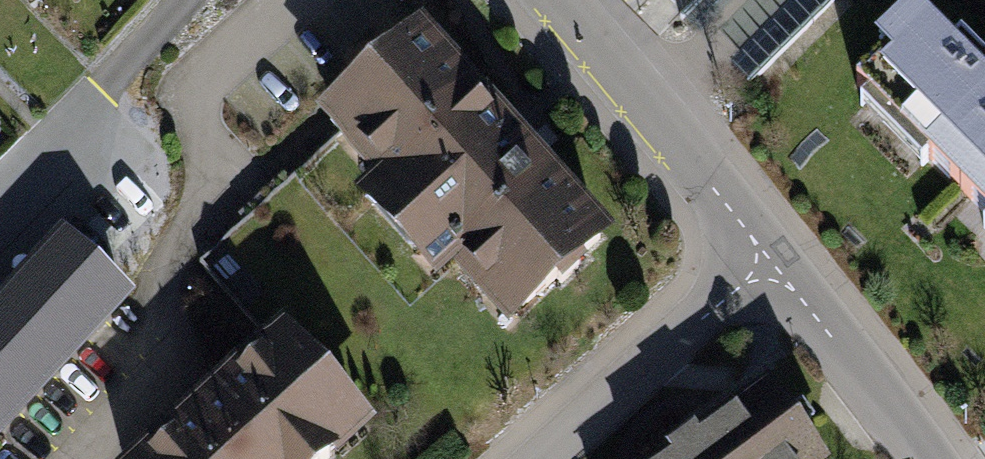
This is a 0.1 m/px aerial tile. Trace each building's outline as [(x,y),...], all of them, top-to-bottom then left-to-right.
[(133,11),(145,0),(122,0),(133,11)] [(964,28),(955,37),(918,0),(916,0),(879,36),(889,46),(859,76),(871,87),(863,94),(925,157),(932,150),(984,202),(984,49),(964,28)] [(452,266),(507,327),(616,230),(521,124),(423,14),(314,111),(370,173),(353,189),(435,280),(452,266)] [(59,225),(0,288),(0,437),(134,294),(59,225)] [(376,422),(280,317),(122,458),(335,458),(376,422)] [(655,458),(831,458),(770,376),(682,440),(655,458)]
